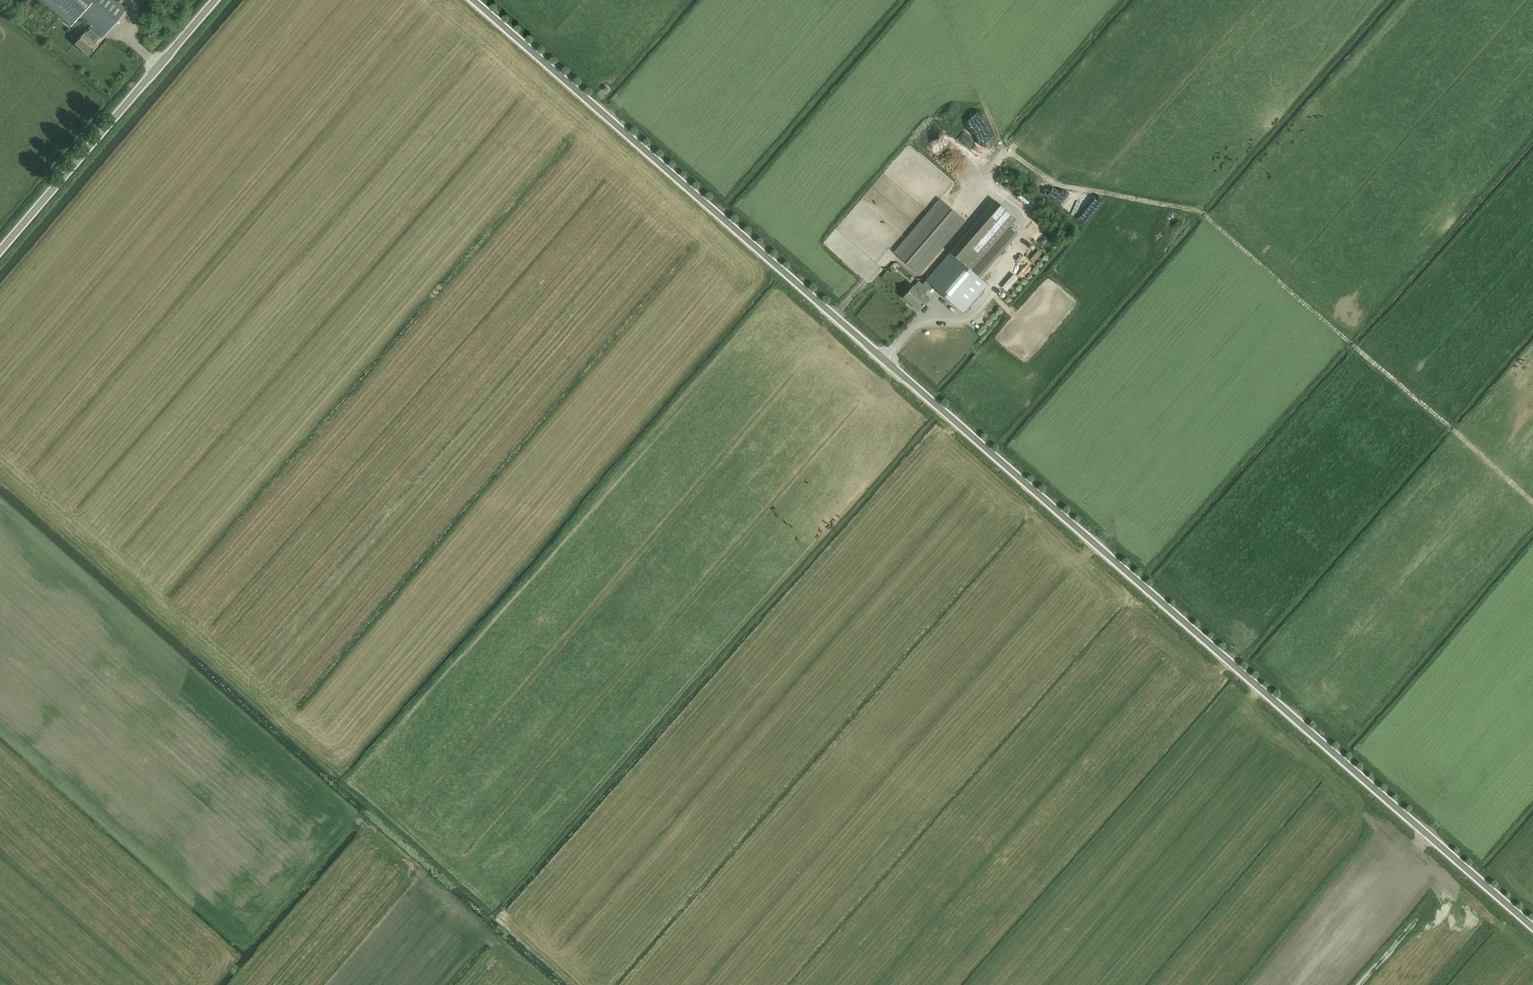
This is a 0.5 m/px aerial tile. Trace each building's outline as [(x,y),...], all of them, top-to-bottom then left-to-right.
[(72,26),(79,17),(93,29),(87,37),(83,33),(75,44),(88,55),(97,45),(94,43),(101,35),(103,37),(126,10),(117,2),(118,0),(42,0),(72,26)] [(986,131),(992,117),(978,111),(972,125),(986,131)] [(948,124),(931,142),(960,169),(977,151),(948,124)] [(991,152),(1001,148),(995,134),(998,133),(996,126),(983,131),(991,152)] [(1080,214),(1086,219),(1101,200),(1090,190),(1087,194),(1091,198),(1088,201),(1090,202),(1080,214)] [(965,221),(940,199),(894,252),(919,274),(965,221)] [(1015,232),(1009,227),(1016,219),(1000,205),(956,257),(951,252),(926,280),(927,281),(919,290),(914,286),(904,298),(919,311),(929,299),(924,295),(932,285),(964,312),(988,284),(977,275),(1015,232)] [(1038,258),(1046,248),(1041,245),(1034,255),(1038,258)] [(1028,254),(1007,281),(1014,287),(1036,260),(1028,254)]
